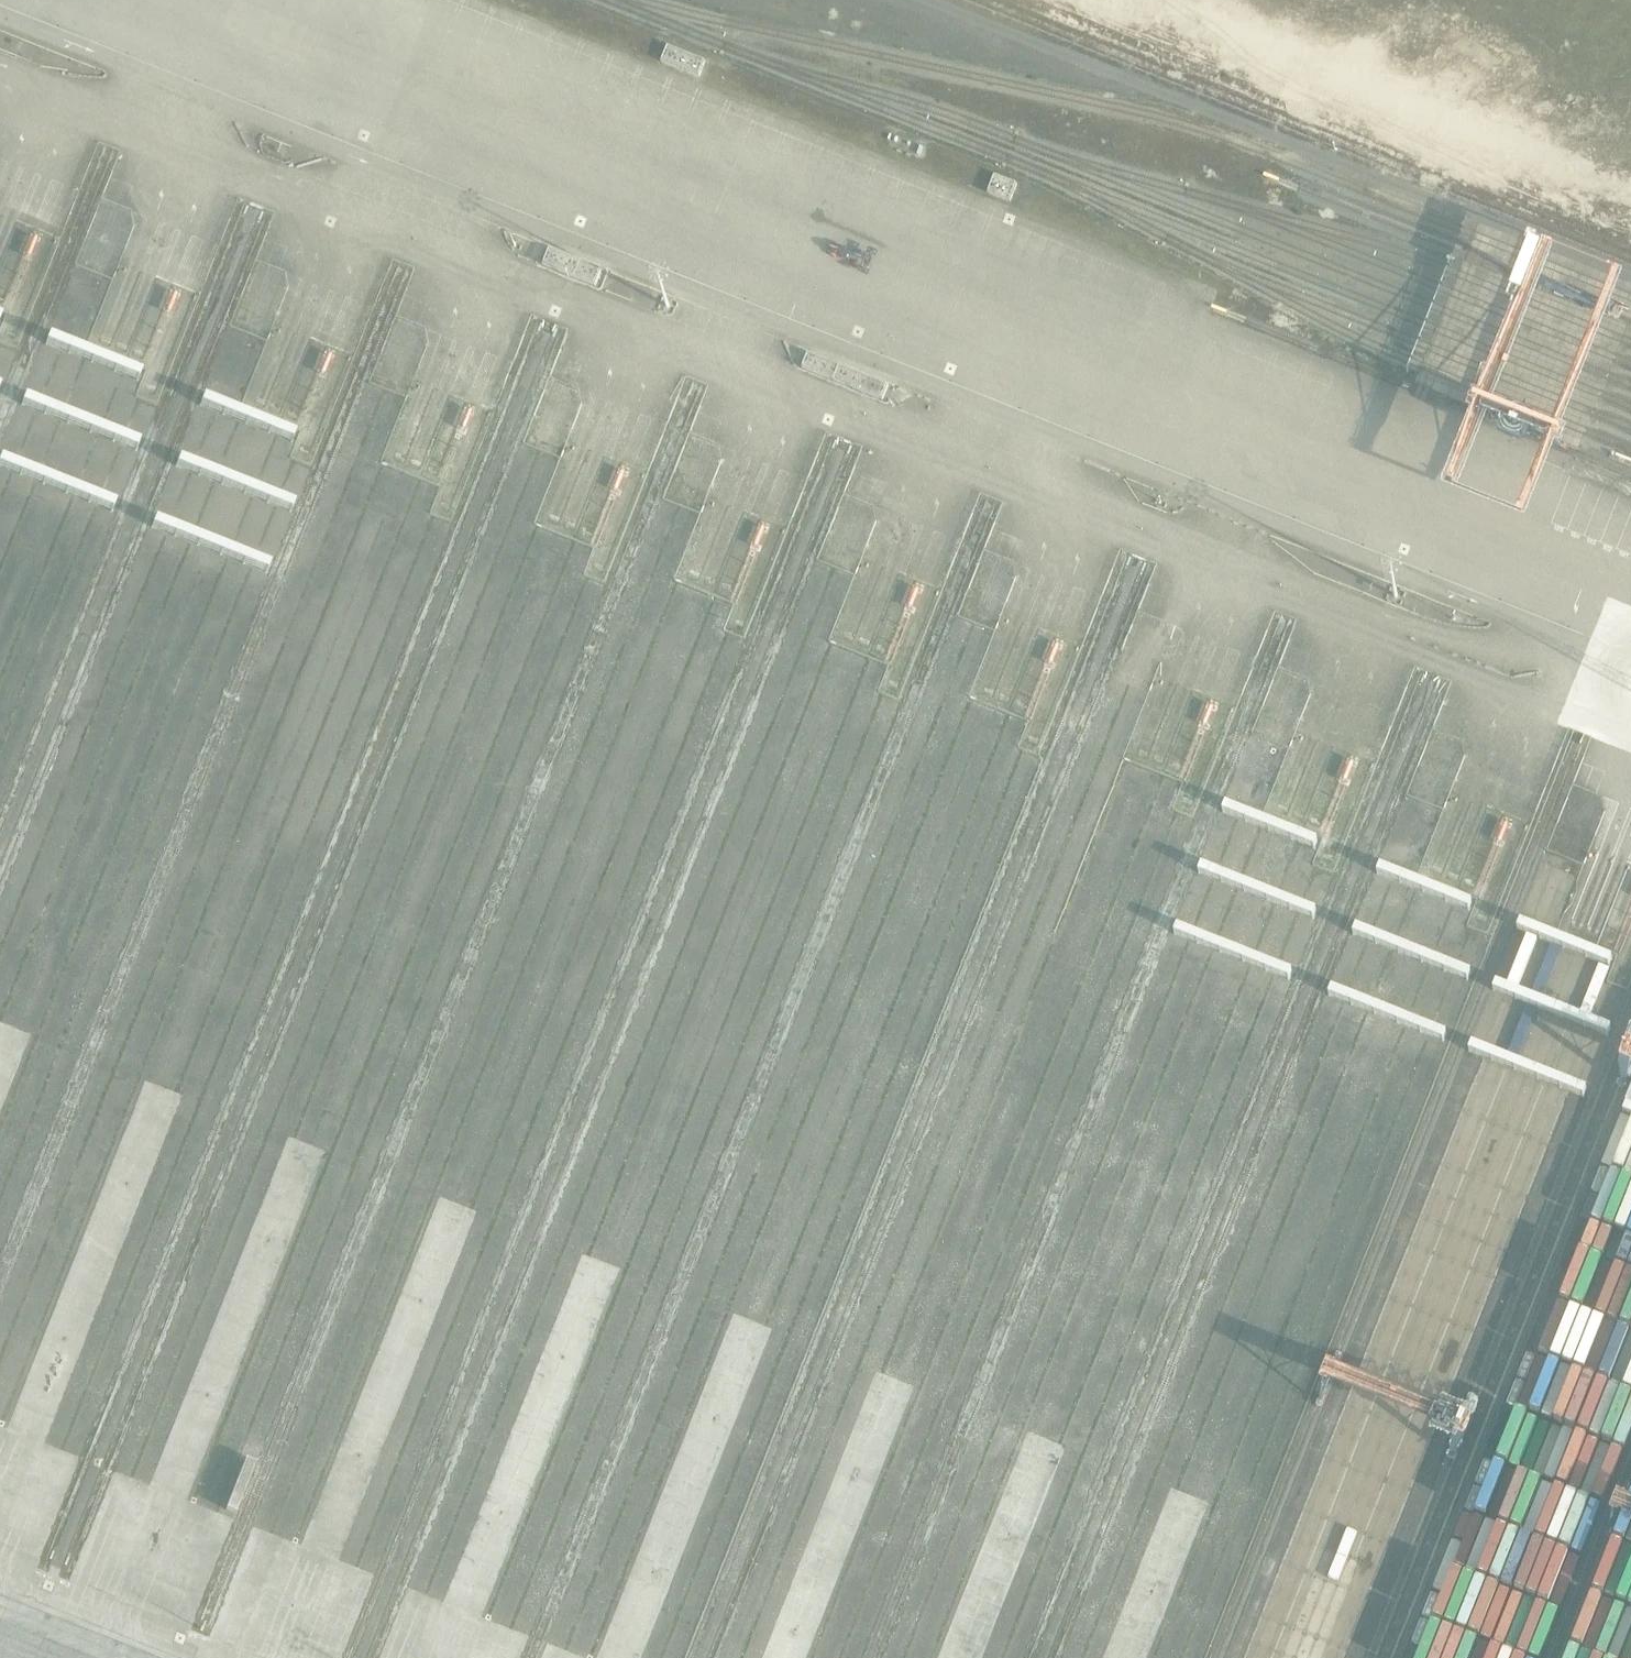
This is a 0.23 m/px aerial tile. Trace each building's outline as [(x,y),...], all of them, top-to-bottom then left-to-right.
[(594,286),(600,268),(547,248),(541,265),(594,286)]
